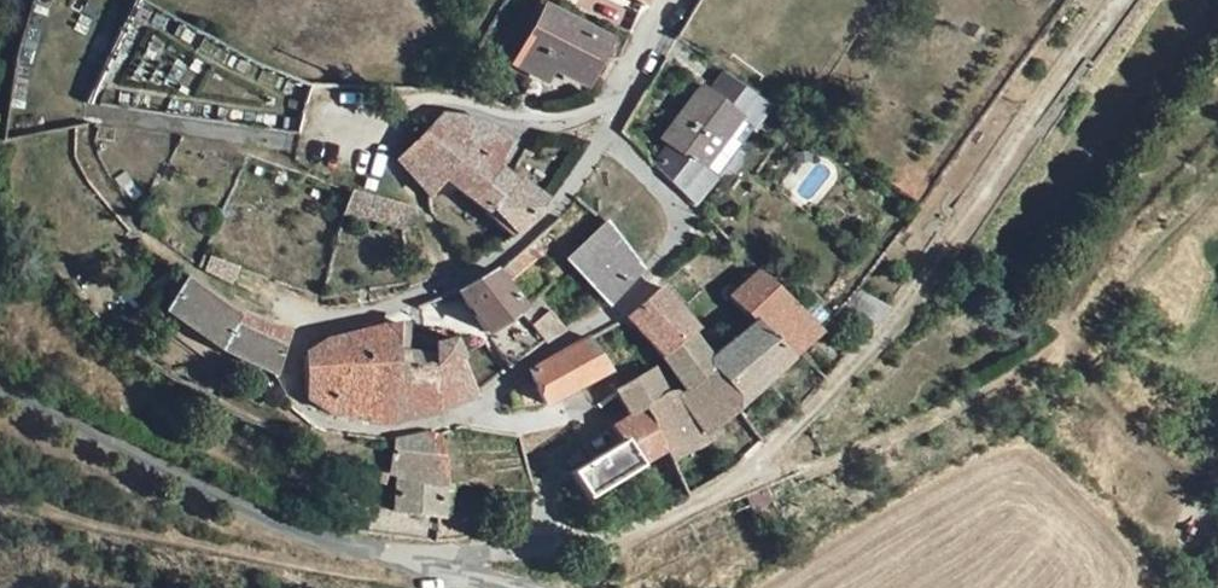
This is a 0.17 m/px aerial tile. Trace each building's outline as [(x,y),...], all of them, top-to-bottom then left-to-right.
[(534,70),(543,56),(575,74),(579,66),(590,47),(594,40),(536,8),(509,57),(534,70)] [(770,95),(722,62),(706,85),(739,109),(728,124),(742,134),(770,95)] [(728,124),(739,109),(706,85),(700,81),(664,133),(670,137),(717,171),(742,134),(728,124)] [(463,146),(487,165),(502,135),(478,119),(428,109),(395,146),(427,181),(446,162),(463,146)] [(717,171),(670,137),(653,161),(696,200),(717,171)] [(507,230),(535,203),(487,165),(463,146),(446,162),(507,230)] [(411,195),(352,181),(346,204),(404,220),(411,195)] [(603,293),(634,258),(600,221),(565,255),(603,293)] [(235,258),(208,247),(201,262),(228,273),(235,258)] [(761,258),(729,287),(758,313),(796,346),(809,334),(827,316),(761,258)] [(490,264),(461,286),(480,317),(513,297),(490,264)] [(238,308),(188,272),(171,309),(177,314),(224,349),(282,373),(291,328),(238,308)] [(687,326),(692,321),(675,303),(655,281),(628,309),(662,349),(687,326)] [(557,317),(542,297),(522,310),(536,329),(557,317)] [(796,346),(758,313),(710,351),(748,392),(796,346)] [(322,405),(387,413),(431,406),(466,383),(445,339),(429,345),(427,357),(403,355),(404,348),(402,346),(401,345),(398,344),(396,344),(394,346),(393,348),(395,314),(329,338),(328,353),(307,356),(305,388),(322,405)] [(747,450),(721,415),(743,397),(748,392),(710,351),(687,326),(662,349),(661,350),(681,374),(670,381),(658,364),(616,388),(629,413),(643,405),(660,433),(692,488),(703,483),(747,450)] [(604,367),(608,365),(589,330),(531,362),(541,396),(604,367)] [(629,450),(660,433),(643,405),(629,413),(612,422),(620,437),(569,463),(580,490),(636,463),(629,450)] [(423,430),(387,435),(382,469),(391,471),(386,508),(434,513),(439,478),(435,434),(423,430)] [(368,466),(365,476),(378,479),(381,469),(368,466)]
